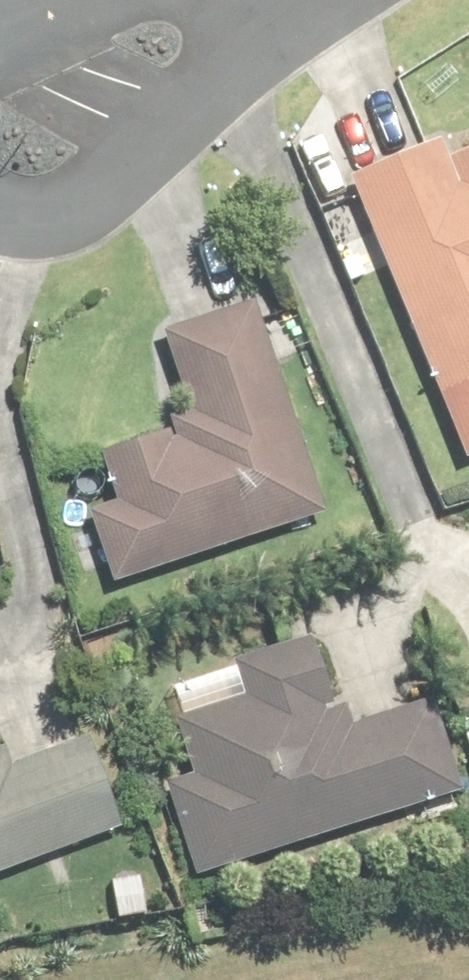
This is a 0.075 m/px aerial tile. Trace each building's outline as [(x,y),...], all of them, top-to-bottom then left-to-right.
[(448,165),(442,150),(355,185),(467,464),(468,463),(468,156),(448,165)] [(324,519),(255,311),(165,340),(195,431),(103,462),(118,509),(89,519),(112,589),(324,519)] [(348,735),(319,643),(241,668),(253,706),(181,729),(196,779),(168,787),(197,880),(460,798),(432,709),(348,735)] [(122,833),(90,746),(11,775),(3,753),(0,754),(0,878),(122,833)]
